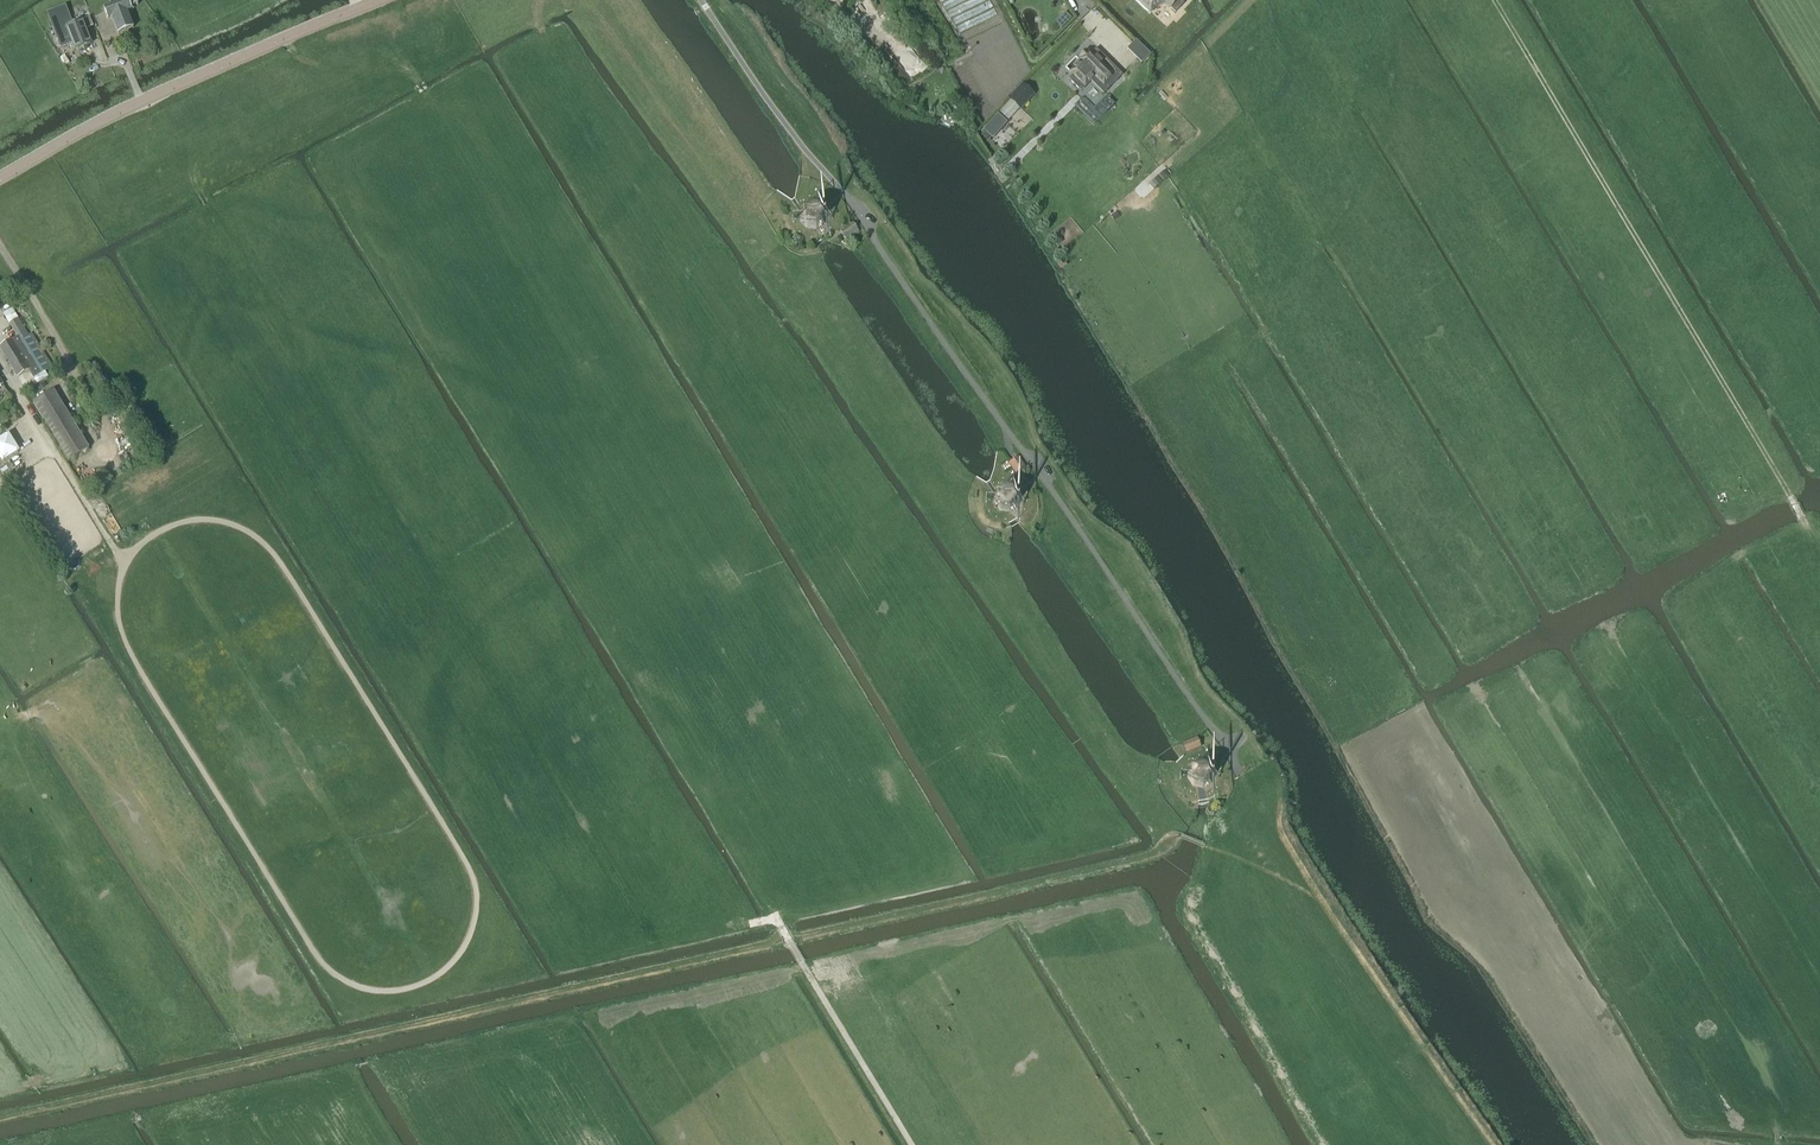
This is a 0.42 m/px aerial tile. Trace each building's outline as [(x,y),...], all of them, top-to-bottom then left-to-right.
[(134,9),(133,7),(138,5),(136,0),(134,0),(131,1),(131,0),(125,0),(103,9),(108,20),(112,18),(118,34),(133,28),(127,11),(134,9)] [(1148,10),(1150,8),(1153,6),(1158,4),(1161,2),(1163,2),(1176,13),(1185,3),(1181,0),(1138,0),(1148,10)] [(86,29),(93,26),(89,17),(83,20),(83,21),(73,25),(66,6),(48,13),(61,45),(73,41),(76,49),(92,42),(86,29)] [(1066,13),(1063,16),(1068,22),(1072,18),(1066,13)] [(1135,41),(1129,47),(1143,62),(1150,55),(1135,41)] [(1090,50),(1080,60),(1082,61),(1072,71),(1075,75),(1070,80),(1080,90),(1091,78),(1090,77),(1094,74),(1109,90),(1124,75),(1098,50),(1094,54),(1090,50)] [(1020,87),(1008,99),(1020,111),(1032,98),(1020,87)] [(986,127),(985,129),(992,136),(994,138),(1007,123),(998,115),(986,127)] [(1158,177),(1154,180),(1158,185),(1162,181),(1158,177)] [(1149,184),(1153,189),(1157,186),(1153,181),(1149,184)] [(824,219),(825,209),(818,202),(808,201),(801,208),(800,218),(807,225),(817,226),(824,219)] [(846,240),(858,231),(852,223),(841,231),(846,240)] [(0,347),(0,349),(17,377),(28,370),(33,378),(47,370),(48,369),(17,319),(12,322),(10,323),(17,336),(0,347)] [(89,448),(54,390),(33,403),(68,461),(89,448)] [(1025,468),(1018,457),(1009,463),(1015,474),(1025,468)] [(1020,504),(1021,494),(1014,487),(1004,486),(997,492),(996,502),(1003,510),(1012,510),(1020,504)] [(1197,738),(1182,744),(1186,753),(1200,747),(1197,738)] [(1211,780),(1212,770),(1206,763),(1196,762),(1188,769),(1188,779),(1194,786),(1204,787),(1211,780)]
